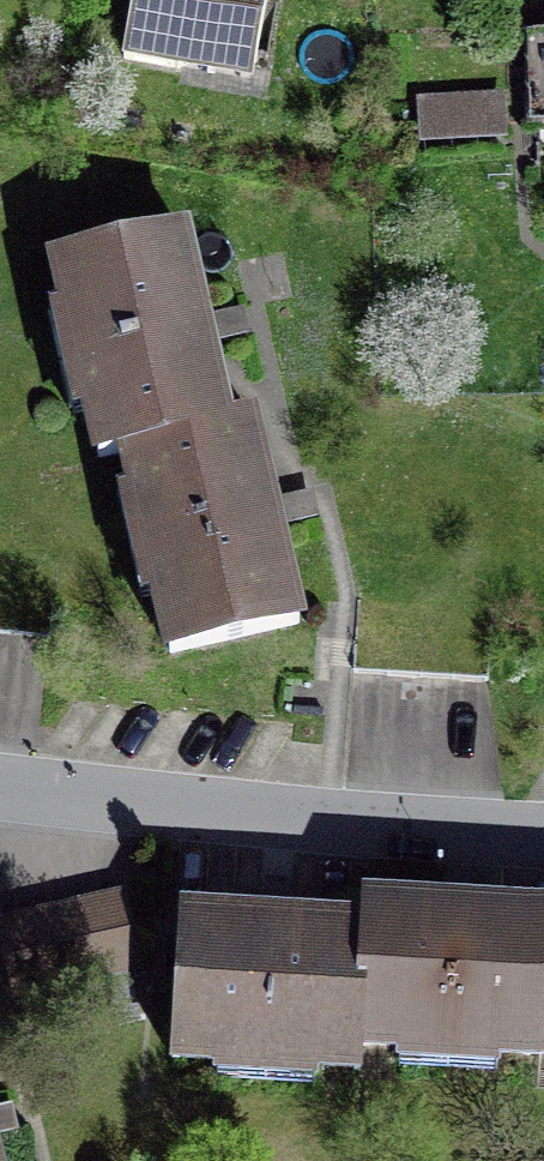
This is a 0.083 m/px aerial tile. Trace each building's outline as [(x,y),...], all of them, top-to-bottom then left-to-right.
[(128,65),(254,83),(266,0),(138,0),(128,65)] [(533,30),(534,117),(543,117),(543,30),(533,30)] [(507,136),(508,92),(421,89),(419,133),(507,136)] [(125,448),(242,420),(199,240),(59,273),(103,453),(125,448)] [(267,414),(242,420),(125,448),(174,651),(316,617),(267,414)] [(378,1071),(385,941),(304,937),(307,886),(297,885),(287,885),(284,936),(203,931),(194,1092),(376,1102),(378,1071)] [(488,916),(489,896),(479,895),(470,895),(469,914),(387,910),(385,941),(378,1071),(543,1080),(543,919),(488,916)] [(128,899),(94,906),(108,973),(142,966),(128,899)] [(18,993),(108,973),(94,906),(4,926),(18,993)] [(0,1045),(0,1160),(24,1160),(0,1045)]
